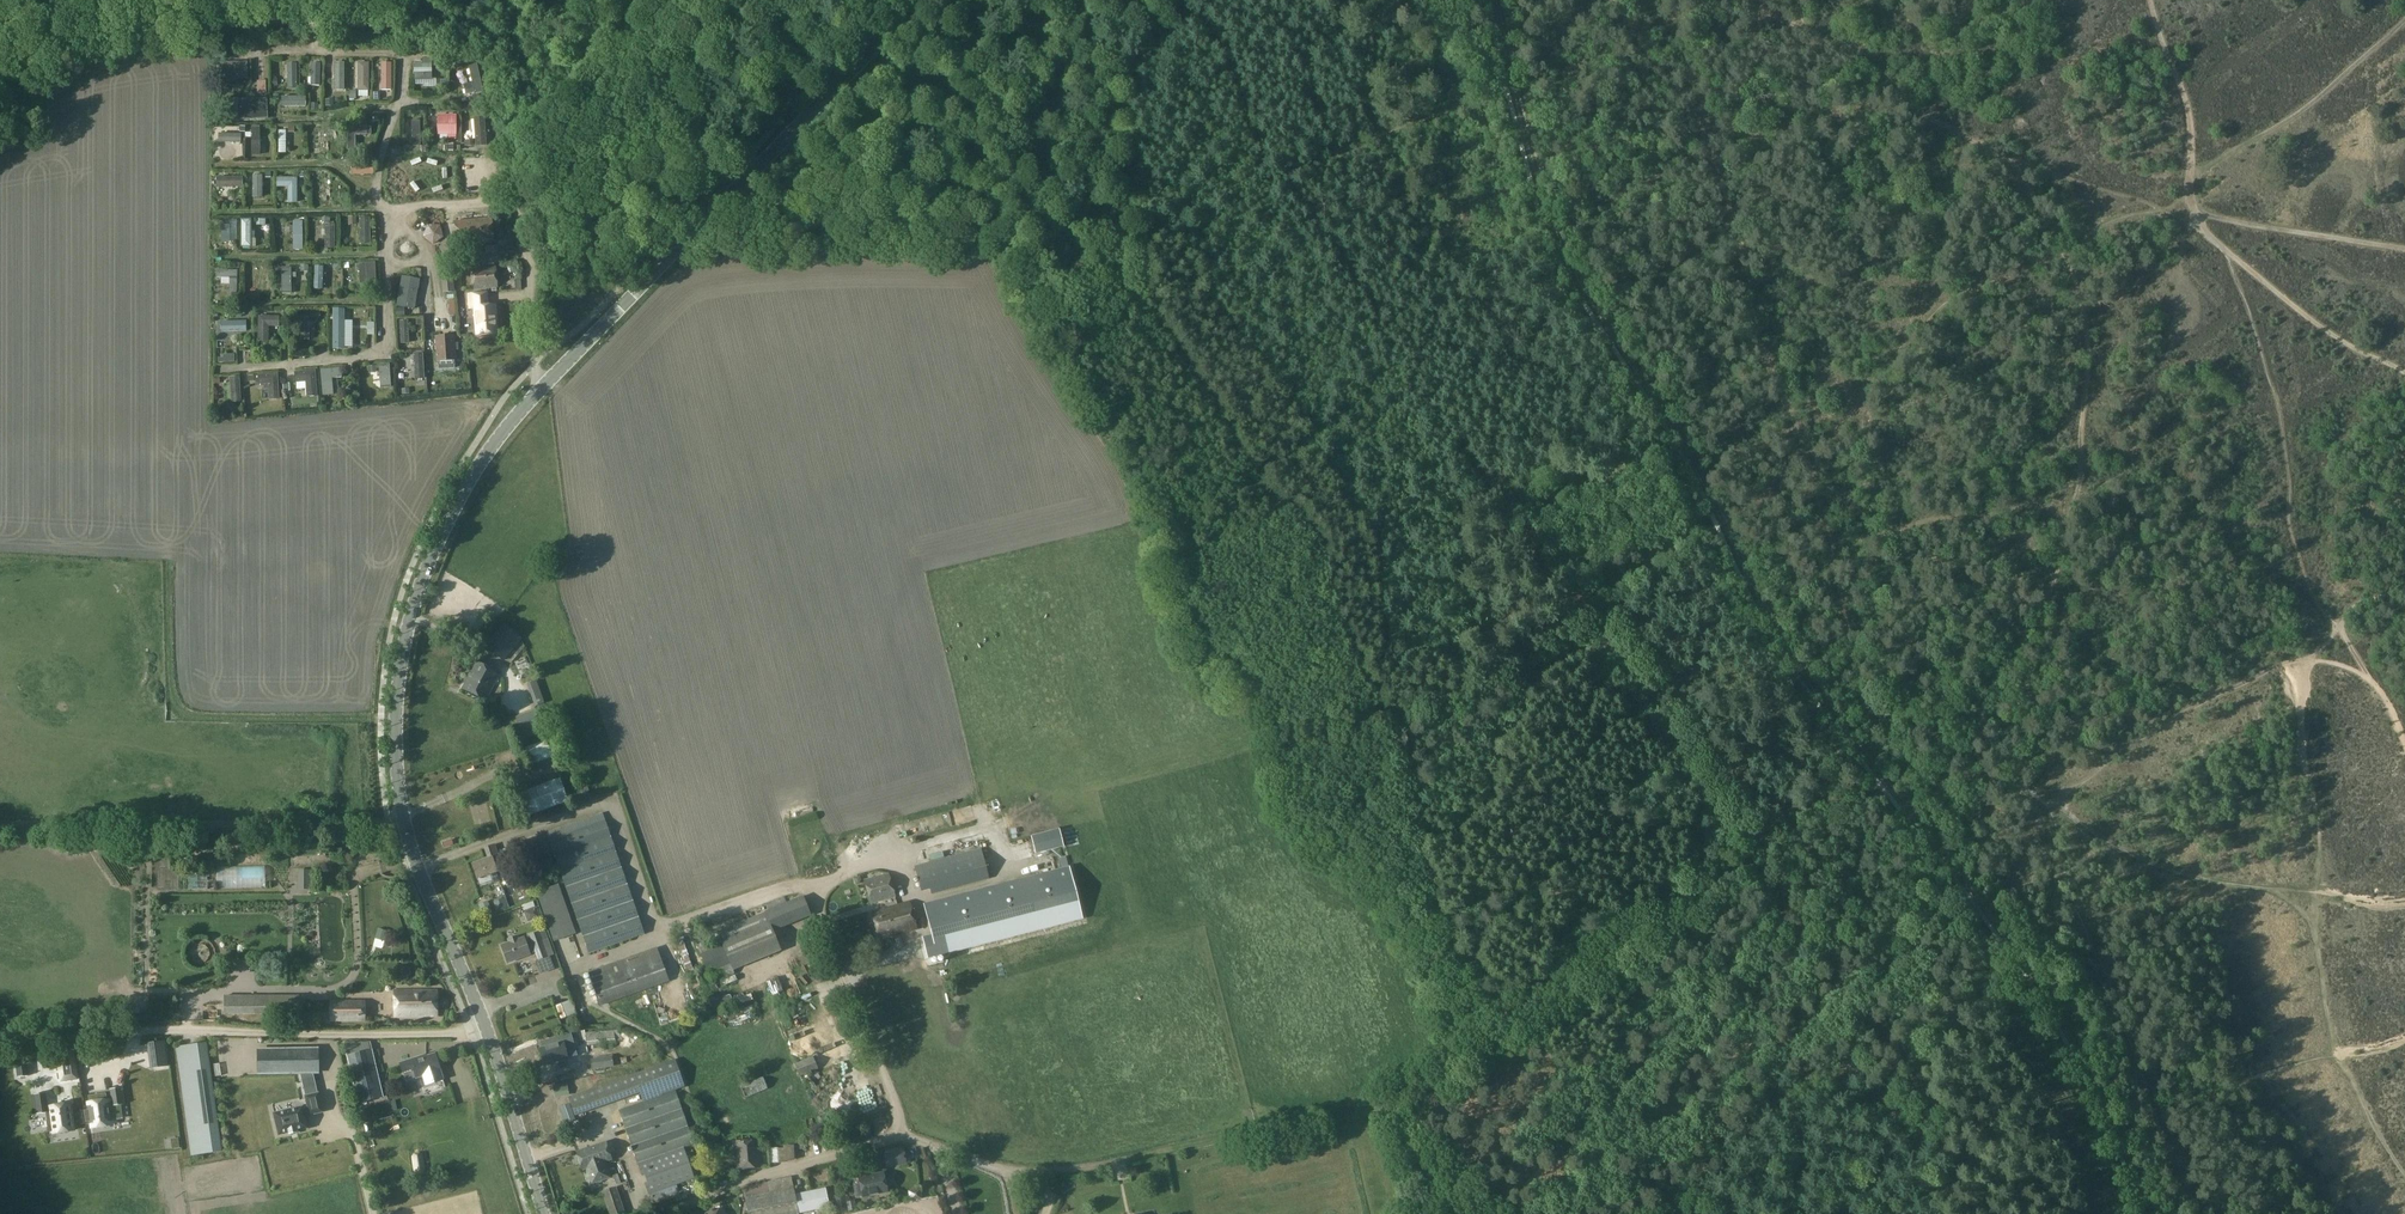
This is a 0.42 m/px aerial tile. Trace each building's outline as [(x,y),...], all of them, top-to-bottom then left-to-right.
[(212,60),(226,60),(226,50),(212,50),(212,60)] [(422,63),(414,62),(414,75),(414,81),(415,81),(432,81),(432,80),(431,60),(422,59),(422,63)] [(247,62),(221,63),(221,79),(247,79),(247,62)] [(335,63),(335,91),(345,91),(345,63),(335,63)] [(358,91),(369,91),(370,63),(359,63),(358,91)] [(287,66),(285,66),(285,80),(288,80),(288,90),(298,89),(297,64),(287,65),(287,66)] [(321,87),(321,64),(312,64),(312,86),(321,87)] [(469,66),(472,83),(464,85),(466,95),(474,93),(475,94),(483,92),(477,64),(469,66)] [(391,69),(382,69),(382,91),(391,91),(391,69)] [(307,97),(282,97),(282,107),(307,107),(307,97)] [(230,100),(230,123),(238,123),(238,119),(241,119),(268,118),(268,117),(267,100),(241,101),(237,101),(237,100),(230,100)] [(457,116),(438,116),(438,135),(440,135),(447,135),(448,139),(456,139),(456,135),(457,135),(457,116)] [(485,118),(475,119),(477,147),(488,147),(485,118)] [(412,121),(412,147),(421,147),(421,120),(412,121)] [(367,126),(347,127),(348,151),(356,150),(356,136),(367,135),(367,126)] [(311,155),(321,155),(320,127),(310,127),(311,155)] [(252,156),(260,156),(260,128),(251,128),(252,156)] [(287,132),(278,132),(278,155),(287,155),(287,132)] [(219,134),(219,143),(242,144),(242,135),(219,134)] [(254,198),(263,198),(263,176),(254,176),(254,198)] [(216,177),(216,188),(243,188),(243,177),(216,177)] [(277,187),(288,187),(288,203),(297,203),(297,178),(277,178),(277,187)] [(238,198),(238,193),(213,193),(213,202),(227,202),(227,197),(238,198)] [(358,226),(358,218),(349,218),(349,226),(358,226)] [(360,218),(360,244),(371,244),(371,218),(360,218)] [(252,219),(241,219),(242,248),(252,248),(252,239),(255,239),(255,232),(252,232),(252,219)] [(491,219),(456,221),(457,244),(493,242),(491,219)] [(294,250),(303,250),(303,222),(294,222),(294,250)] [(223,248),(223,224),(214,224),(214,248),(223,248)] [(335,224),(325,224),(324,248),(335,248),(335,224)] [(425,234),(424,237),(433,244),(443,237),(440,226),(428,226),(425,234)] [(376,262),(359,263),(360,285),(367,284),(368,292),(377,291),(376,262)] [(342,268),(336,263),(332,266),(337,272),(342,268)] [(323,290),(324,267),(316,267),(315,290),(323,290)] [(497,267),(473,269),(474,289),(498,287),(497,267)] [(291,294),(291,268),(281,268),(282,294),(291,294)] [(452,270),(441,271),(443,293),(454,292),(452,270)] [(216,272),(216,279),(221,280),(229,280),(229,287),(229,294),(237,294),(237,272),(216,272)] [(402,276),(397,306),(415,309),(420,279),(402,276)] [(434,277),(428,278),(432,302),(438,301),(434,277)] [(487,293),(469,295),(470,308),(476,308),(478,334),(497,332),(495,304),(488,304),(487,293)] [(453,316),(450,305),(441,307),(444,318),(453,316)] [(345,308),(334,309),(333,349),(344,349),(345,308)] [(405,308),(396,308),(397,317),(405,316),(405,308)] [(280,327),(280,317),(259,317),(258,343),(268,343),(269,327),(280,327)] [(309,317),(300,317),(300,340),(309,340),(309,317)] [(221,322),(221,332),(246,331),(246,321),(221,322)] [(437,361),(438,361),(455,360),(456,360),(455,335),(435,336),(437,361)] [(390,363),(379,364),(380,365),(381,388),(392,387),(390,363)] [(342,369),(321,371),(323,397),(334,396),(333,379),(343,378),(342,369)] [(317,371),(295,373),(296,384),(307,383),(308,398),(319,397),(317,371)] [(279,374),(258,375),(259,385),(268,385),(269,401),(280,400),(279,374)] [(240,377),(230,378),(232,403),(242,402),(240,377)] [(503,661),(509,654),(518,644),(522,639),(505,624),(486,647),(503,661)] [(477,663),(463,688),(486,700),(499,674),(477,663)] [(545,742),(526,749),(533,767),(552,759),(545,742)] [(560,778),(523,793),(531,814),(567,800),(560,778)] [(588,784),(576,789),(581,803),(592,799),(588,784)] [(971,812),(953,817),(957,828),(975,823),(971,812)] [(602,813),(546,833),(588,954),(645,935),(602,813)] [(1064,830),(1036,837),(1040,851),(1068,843),(1064,830)] [(540,857),(540,856),(538,849),(534,838),(520,843),(526,862),(540,857)] [(451,842),(442,845),(444,850),(453,846),(451,842)] [(488,859),(472,864),(477,878),(480,885),(499,879),(496,871),(494,863),(500,861),(494,844),(483,847),(488,859)] [(848,859),(848,848),(839,848),(838,859),(848,859)] [(981,849),(915,867),(921,892),(930,889),(932,895),(989,880),(981,849)] [(943,939),(931,942),(936,958),(1088,918),(1074,868),(934,905),(943,939)] [(888,874),(865,881),(871,904),(895,897),(888,874)] [(187,880),(188,892),(208,891),(207,879),(187,880)] [(558,905),(554,892),(538,897),(542,910),(558,905)] [(492,902),(494,907),(496,912),(507,908),(504,898),(492,902)] [(487,900),(478,904),(479,908),(480,907),(483,916),(492,913),(489,904),(487,900)] [(909,903),(871,913),(879,940),(916,929),(909,903)] [(732,926),(717,932),(720,939),(722,944),(730,963),(733,971),(748,965),(732,926)] [(379,927),(376,932),(383,936),(387,931),(379,927)] [(563,948),(571,944),(565,927),(556,930),(563,948)] [(535,953),(538,961),(548,957),(550,956),(550,957),(555,955),(549,939),(548,940),(545,930),(538,932),(538,933),(524,938),(518,940),(517,937),(507,940),(509,944),(502,946),(508,963),(530,955),(530,954),(531,954),(535,953)] [(889,940),(881,942),(883,951),(891,948),(889,940)] [(657,948),(589,973),(601,1007),(669,982),(657,948)] [(567,964),(578,963),(576,953),(566,954),(567,964)] [(733,971),(730,963),(709,972),(714,985),(735,976),(733,971)] [(565,985),(579,980),(574,968),(560,974),(565,985)] [(699,974),(689,978),(693,989),(704,985),(699,974)] [(437,992),(396,993),(396,1017),(437,1016),(437,992)] [(772,1007),(778,1004),(772,993),(767,996),(772,1007)] [(751,994),(733,1000),(734,1006),(753,1000),(751,994)] [(730,995),(710,1001),(712,1008),(732,1002),(730,995)] [(225,996),(225,1014),(303,1014),(303,996),(225,996)] [(331,1000),(331,1022),(365,1022),(365,1000),(331,1000)] [(752,1006),(743,1009),(745,1014),(753,1010),(752,1006)] [(570,1033),(539,1042),(541,1048),(540,1049),(544,1065),(546,1064),(552,1063),(567,1059),(576,1056),(570,1033)] [(155,1042),(159,1068),(169,1066),(166,1041),(155,1042)] [(176,1048),(191,1155),(220,1151),(205,1043),(176,1048)] [(318,1048),(256,1049),(256,1074),(300,1074),(305,1097),(317,1094),(313,1074),(318,1074),(318,1048)] [(381,1099),(373,1063),(370,1051),(348,1056),(359,1104),(381,1099)] [(58,1056),(61,1081),(77,1078),(73,1053),(58,1056)] [(405,1065),(401,1066),(403,1072),(406,1081),(425,1075),(428,1084),(443,1079),(440,1070),(435,1054),(425,1058),(425,1056),(404,1063),(405,1065)] [(613,1056),(590,1059),(592,1070),(614,1067),(613,1056)] [(813,1057),(794,1065),(799,1076),(818,1069),(813,1057)] [(18,1077),(28,1075),(26,1060),(16,1061),(18,1077)] [(655,1067),(569,1098),(575,1116),(639,1094),(643,1102),(676,1092),(684,1089),(673,1061),(664,1065),(664,1063),(654,1066),(655,1067)] [(544,1066),(546,1073),(559,1070),(558,1063),(544,1066)] [(763,1077),(741,1086),(745,1098),(767,1089),(763,1077)] [(567,1083),(552,1085),(553,1094),(568,1092),(567,1083)] [(123,1105),(120,1088),(110,1089),(112,1101),(108,1102),(108,1100),(106,1101),(105,1094),(93,1096),(94,1102),(89,1103),(90,1111),(84,1112),(86,1122),(91,1121),(92,1128),(111,1125),(111,1122),(116,1122),(114,1106),(123,1105)] [(676,1092),(643,1102),(619,1111),(638,1164),(684,1148),(694,1144),(676,1092)] [(46,1093),(35,1095),(38,1115),(48,1113),(50,1131),(54,1131),(55,1133),(74,1131),(70,1105),(51,1107),(51,1108),(48,1108),(46,1093)] [(301,1108),(274,1115),(278,1135),(288,1133),(289,1135),(297,1133),(296,1131),(306,1129),(303,1114),(308,1113),(309,1116),(322,1113),(318,1097),(317,1094),(305,1097),(305,1100),(307,1108),(301,1109),(301,1108)] [(569,1104),(560,1107),(566,1125),(576,1121),(569,1104)] [(172,1149),(180,1149),(179,1139),(171,1140),(172,1149)] [(758,1141),(734,1142),(736,1169),(760,1167),(758,1141)] [(606,1142),(576,1152),(582,1170),(588,1168),(593,1183),(609,1178),(604,1163),(612,1161),(606,1142)] [(684,1148),(638,1164),(641,1174),(645,1172),(648,1186),(645,1187),(648,1194),(649,1194),(676,1184),(694,1178),(684,1148)] [(785,1148),(781,1148),(769,1149),(770,1163),(785,1162),(785,1148)] [(412,1156),(412,1157),(414,1172),(415,1172),(416,1173),(417,1173),(418,1173),(423,1173),(424,1172),(425,1172),(425,1171),(425,1170),(425,1169),(423,1156),(423,1155),(422,1154),(421,1153),(420,1153),(415,1154),(413,1155),(412,1156)] [(902,1154),(885,1156),(887,1170),(905,1167),(902,1154)] [(860,1179),(861,1187),(855,1188),(857,1199),(863,1198),(888,1193),(884,1174),(860,1179)] [(743,1187),(748,1213),(799,1213),(795,1194),(791,1177),(782,1179),(784,1189),(771,1192),(768,1182),(743,1187)] [(676,1184),(649,1194),(653,1205),(680,1196),(676,1184)] [(616,1188),(602,1193),(609,1213),(624,1213),(616,1188)] [(825,1188),(795,1194),(799,1213),(829,1206),(825,1188)] [(920,1188),(910,1191),(912,1200),(922,1197),(920,1188)] [(848,1212),(848,1211),(847,1203),(837,1204),(838,1213),(848,1212)]
